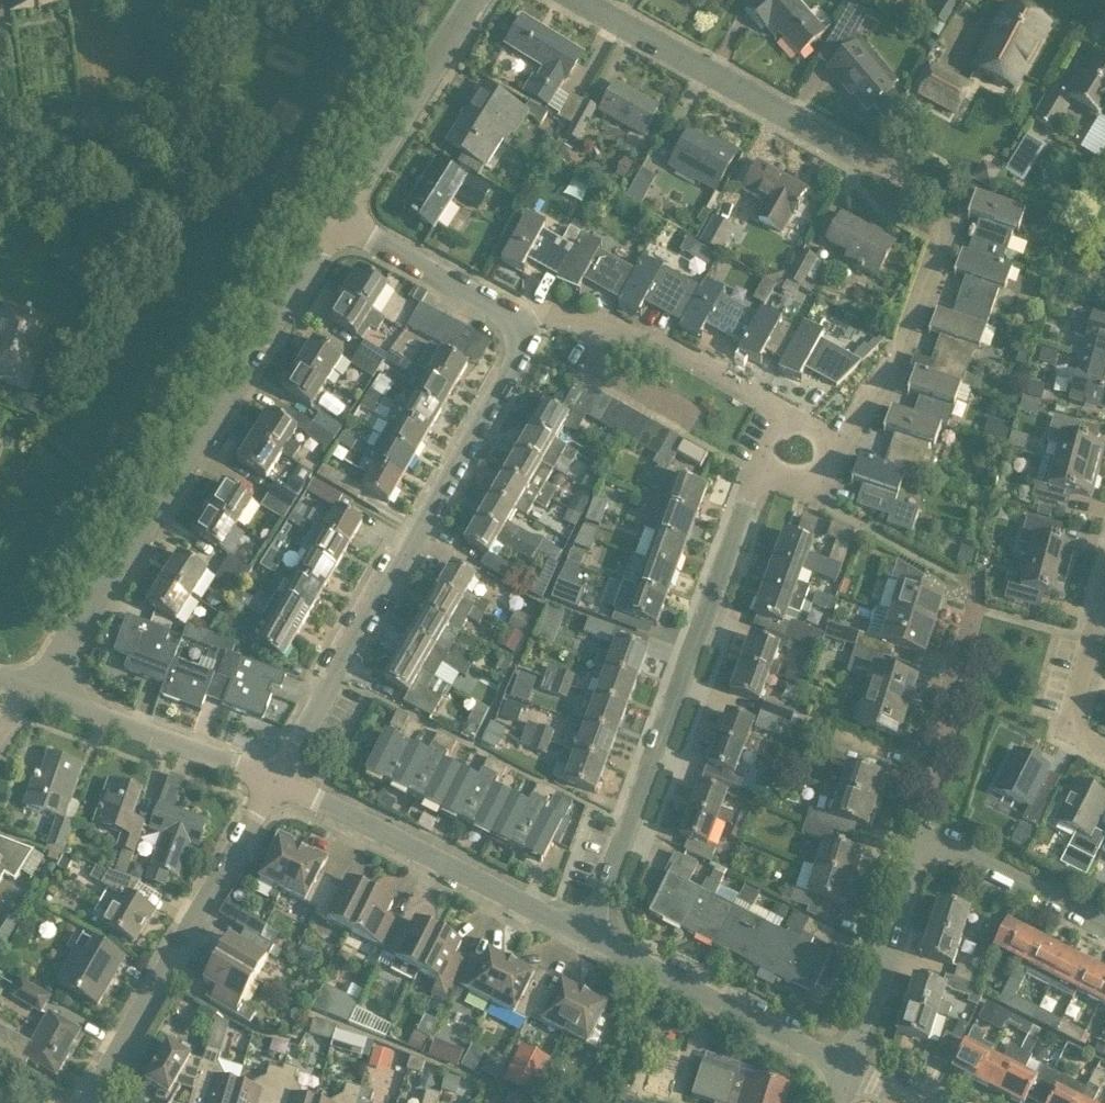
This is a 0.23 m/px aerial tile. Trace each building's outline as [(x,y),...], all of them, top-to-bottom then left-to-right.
[(12,12),(69,4),(68,0),(10,0),(12,12)] [(824,32),(796,0),(751,0),(745,5),(767,29),(771,26),(798,55),(824,32)] [(930,18),(933,20),(938,23),(943,26),(960,0),(941,0),(930,18)] [(1014,89),(1047,26),(1007,4),(973,67),(1014,89)] [(567,80),(582,54),(523,17),(507,44),(545,68),(538,80),(534,78),(526,91),(548,104),(564,78),(567,80)] [(899,98),(892,89),(894,87),(893,86),(898,81),(880,61),(875,66),(855,43),(829,66),(867,110),(873,105),(884,118),(893,109),(899,98)] [(1033,119),(1054,131),(1072,102),(1098,118),(1104,105),(1104,56),(1099,52),(1085,75),(1079,71),(1063,97),(1051,90),(1033,119)] [(972,85),(933,64),(915,97),(934,107),(931,113),(948,122),(951,116),(955,118),(972,85)] [(546,114),(528,103),(524,110),(483,84),(448,141),(464,152),(456,163),(478,177),(485,165),(501,140),(508,144),(527,114),(541,123),(546,114)] [(644,135),(659,108),(616,84),(601,111),(644,135)] [(582,101),(569,95),(557,118),(570,125),(582,101)] [(578,143),(596,109),(583,102),(565,136),(578,143)] [(714,191),(737,151),(716,140),(713,145),(689,132),(670,167),(714,191)] [(1044,147),(1025,136),(1003,173),(1022,184),(1044,147)] [(552,155),(562,160),(568,147),(559,142),(552,155)] [(491,188),(467,173),(464,178),(437,161),(406,210),(435,228),(455,196),(477,210),(491,188)] [(782,232),(806,190),(759,163),(744,189),(765,201),(756,217),(782,232)] [(640,171),(625,199),(624,201),(639,208),(655,179),(640,171)] [(559,187),(592,206),(600,193),(567,174),(559,187)] [(983,220),(971,254),(1000,265),(1001,264),(1013,230),(1018,232),(1026,210),(976,193),(969,215),(983,220)] [(699,242),(698,243),(720,255),(734,230),(715,219),(719,211),(708,205),(696,228),(704,233),(699,241),(699,242)] [(876,276),(894,243),(842,214),(827,241),(849,253),(845,259),(876,276)] [(531,256),(550,267),(562,274),(576,248),(545,231),(548,227),(527,215),(502,260),(522,271),(531,256)] [(636,271),(624,264),(600,251),(603,245),(584,235),(576,248),(562,274),(558,281),(577,291),(585,276),(622,296),(636,271)] [(689,236),(681,250),(691,256),(699,242),(699,241),(689,236)] [(983,326),(988,312),(997,286),(1004,288),(1011,267),(1001,264),(1000,265),(971,254),(962,251),(955,272),(968,277),(955,316),(983,326)] [(822,264),(800,252),(785,280),(810,295),(812,290),(803,284),(806,279),(812,282),(822,264)] [(646,300),(683,320),(697,294),(661,273),(663,269),(643,258),(636,271),(622,296),(618,303),(638,314),(646,300)] [(343,294),(372,312),(388,287),(359,269),(343,294)] [(759,317),(747,310),(723,296),(725,292),(705,280),(697,294),(683,320),(679,326),(699,337),(707,322),(745,343),(759,317)] [(419,303),(421,304),(427,293),(419,288),(419,289),(413,300),(419,303)] [(372,312),(343,294),(328,318),(357,336),(372,312)] [(432,310),(421,304),(419,303),(407,326),(420,333),(432,310)] [(47,323),(6,308),(0,325),(0,380),(25,388),(47,323)] [(431,340),(443,316),(432,310),(420,333),(431,340)] [(979,348),(977,346),(983,326),(955,316),(937,310),(930,331),(944,335),(938,353),(931,374),(931,375),(930,376),(957,385),(958,384),(981,392),(981,381),(965,375),(971,356),(979,348)] [(767,348),(786,359),(800,332),(762,311),(759,317),(745,343),(739,353),(758,363),(767,348)] [(1084,340),(1080,355),(1104,362),(1104,317),(1091,313),(1090,317),(1080,314),(1073,338),(1084,340)] [(443,316),(431,340),(442,346),(454,322),(443,316)] [(388,321),(376,331),(385,342),(397,331),(388,321)] [(465,328),(454,322),(442,346),(453,352),(465,328)] [(852,355),(841,350),(824,340),(827,336),(805,324),(800,332),(786,359),(780,369),(799,380),(807,365),(839,383),(862,361),(852,355)] [(476,334),(465,328),(453,352),(464,357),(476,334)] [(298,365),(327,383),(342,359),(313,341),(298,365)] [(386,357),(364,342),(357,353),(380,367),(384,360),(386,357)] [(429,345),(416,367),(454,389),(467,366),(441,352),(429,345)] [(855,353),(852,355),(862,361),(871,353),(866,347),(864,345),(855,353)] [(1057,354),(1041,350),(1038,364),(1054,368),(1057,354)] [(384,360),(397,369),(402,360),(389,352),(386,357),(384,360)] [(372,379),(380,367),(357,353),(349,365),(372,379)] [(1080,355),(1068,398),(1104,408),(1104,362),(1080,355)] [(327,383),(298,365),(282,390),(312,408),(327,383)] [(416,367),(410,377),(422,385),(415,397),(441,412),(454,389),(416,367)] [(952,400),(965,404),(969,393),(967,392),(968,389),(981,394),(981,392),(958,384),(957,385),(930,376),(931,375),(916,370),(909,391),(923,395),(916,416),(915,416),(936,424),(943,426),(952,400)] [(564,404),(577,411),(590,389),(577,381),(564,404)] [(577,411),(586,416),(591,419),(603,396),(590,389),(577,411)] [(441,412),(415,397),(408,410),(396,403),(395,405),(370,390),(364,399),(379,407),(390,413),(428,435),(441,412)] [(603,396),(591,419),(602,425),(614,402),(603,396)] [(21,411),(40,418),(44,405),(25,399),(21,411)] [(374,415),(379,407),(364,399),(360,406),(374,415)] [(614,402),(602,425),(613,431),(625,408),(614,402)] [(577,432),(586,416),(577,411),(564,404),(559,413),(544,405),(531,428),(554,441),(562,429),(577,432)] [(625,408),(613,431),(625,438),(638,415),(625,408)] [(931,454),(926,453),(936,424),(915,416),(916,416),(892,408),(884,429),(898,433),(891,454),(886,467),(886,468),(905,474),(904,475),(905,475),(917,480),(922,465),(927,467),(931,468),(934,466),(936,463),(936,459),(934,456),(931,454)] [(269,411),(253,437),(282,455),(292,462),(300,449),(289,443),(298,430),(269,411)] [(341,428),(319,413),(312,424),(335,438),(341,428)] [(380,438),(415,458),(428,435),(390,413),(384,423),(387,425),(380,438)] [(638,415),(625,438),(636,444),(649,422),(638,415)] [(1048,445),(1056,447),(1053,459),(1097,471),(1104,446),(1095,444),(1099,429),(1052,417),(1045,440),(1048,445)] [(1004,444),(1010,428),(990,421),(985,438),(1004,444)] [(649,422),(636,444),(647,450),(660,428),(649,422)] [(312,424),(304,436),(327,450),(335,438),(312,424)] [(559,458),(571,465),(577,455),(554,442),(554,441),(531,428),(518,451),(552,471),(559,458)] [(660,428),(647,450),(657,456),(652,464),(654,465),(671,434),(660,428)] [(1024,450),(1027,436),(1012,432),(1009,445),(1024,450)] [(654,465),(658,467),(667,472),(667,471),(677,455),(684,442),(683,442),(683,441),(671,434),(654,465)] [(337,443),(351,452),(356,443),(342,435),(337,443)] [(282,455),(253,437),(238,461),(267,479),(282,455)] [(415,458),(380,438),(373,451),(369,449),(364,458),(402,480),(415,458)] [(684,442),(677,455),(700,468),(707,455),(684,442)] [(556,491),(545,484),(552,471),(518,451),(504,474),(550,500),(556,491)] [(389,504),(402,480),(364,458),(358,469),(371,476),(363,489),(389,504)] [(885,525),(910,534),(918,511),(895,504),(905,475),(904,475),(905,474),(886,468),(859,459),(852,479),(867,484),(860,506),(888,516),(885,525)] [(1065,508),(1069,492),(1090,497),(1097,471),(1053,459),(1046,485),(1034,482),(1030,498),(1065,508)] [(323,465),(315,477),(356,501),(363,489),(323,465)] [(591,466),(580,486),(591,492),(602,472),(591,466)] [(666,475),(667,472),(658,467),(657,470),(655,469),(648,489),(655,492),(652,501),(668,506),(696,517),(706,490),(666,475)] [(533,504),(545,510),(550,500),(504,474),(492,496),(526,516),(533,504)] [(283,490),(274,484),(267,495),(290,510),(303,488),(289,480),(283,490)] [(312,495),(327,504),(327,503),(330,505),(337,493),(313,480),(306,491),(313,495),(312,495)] [(208,508),(237,526),(253,501),(224,483),(208,508)] [(579,515),(587,499),(576,494),(568,510),(570,511),(579,515)] [(260,507),(282,521),(290,510),(267,495),(260,507)] [(541,543),(507,524),(515,511),(525,517),(526,516),(492,496),(479,519),(536,552),(541,543)] [(603,514),(607,504),(593,499),(589,509),(603,514)] [(696,517),(668,506),(652,501),(652,502),(654,503),(644,529),(687,544),(696,517)] [(237,526),(208,508),(193,532),(222,550),(237,526)] [(312,512),(311,513),(307,510),(302,519),(306,522),(324,533),(349,547),(363,523),(338,509),(330,522),(312,512)] [(598,526),(603,514),(589,509),(584,521),(598,526)] [(574,529),(580,517),(567,511),(562,523),(574,529)] [(302,519),(292,514),(287,522),(301,530),(306,522),(302,519)] [(836,582),(849,546),(855,530),(831,522),(826,537),(839,542),(832,562),(809,554),(813,542),(811,541),(818,522),(802,516),(795,535),(784,531),(774,559),(836,582)] [(1018,544),(1029,547),(1025,561),(1070,573),(1077,547),(1057,542),(1061,526),(1025,517),(1018,544)] [(496,543),(530,563),(536,552),(479,519),(465,544),(488,557),(496,543)] [(579,534),(594,540),(597,531),(583,526),(579,534)] [(677,571),(687,544),(644,529),(634,556),(648,561),(648,560),(677,571)] [(311,555),(336,569),(349,547),(324,533),(311,555)] [(594,540),(579,534),(573,545),(589,552),(594,540)] [(974,550),(960,546),(955,563),(970,566),(974,550)] [(283,559),(269,550),(264,558),(279,566),(283,559)] [(570,551),(565,562),(579,568),(584,557),(570,551)] [(540,568),(546,558),(536,552),(530,563),(540,568)] [(164,579),(192,597),(208,572),(179,554),(164,579)] [(298,577),(323,592),(336,569),(311,555),(298,577)] [(252,570),(229,556),(222,566),(245,581),(252,570)] [(259,566),(273,575),(279,566),(264,558),(259,566)] [(808,588),(798,584),(802,571),(835,583),(836,582),(774,559),(765,585),(804,600),(808,588)] [(638,587),(667,598),(677,571),(648,560),(648,561),(638,587)] [(891,612),(933,625),(942,596),(921,589),(925,577),(897,560),(891,581),(900,584),(891,612)] [(502,577),(508,567),(497,561),(491,572),(502,577)] [(1070,573),(1025,561),(1019,585),(1007,582),(1002,598),(1029,605),(1033,590),(1063,598),(1070,573)] [(489,606),(467,593),(475,579),(451,565),(438,589),(484,615),(489,606)] [(215,578),(237,592),(238,593),(239,592),(245,581),(222,566),(215,578)] [(292,587),(283,582),(275,595),(310,615),(323,592),(298,577),(292,587)] [(192,597),(164,579),(148,603),(177,621),(192,597)] [(577,609),(584,591),(557,581),(550,599),(577,609)] [(848,597),(853,584),(844,581),(840,594),(848,597)] [(622,583),(613,610),(615,610),(620,612),(657,626),(667,598),(638,587),(638,589),(622,583)] [(822,634),(789,622),(788,625),(784,623),(788,611),(799,615),(804,600),(765,585),(754,614),(764,617),(760,628),(817,648),(822,634)] [(467,619),(478,625),(484,615),(438,589),(425,611),(460,632),(467,619)] [(252,600),(239,592),(238,593),(237,592),(233,600),(247,609),(252,600)] [(815,593),(811,605),(824,611),(825,610),(830,612),(835,600),(815,593)] [(262,617),(297,637),(310,615),(275,595),(262,617)] [(559,627),(563,615),(549,610),(545,622),(555,625),(559,627)] [(620,625),(625,614),(620,612),(615,610),(611,622),(620,625)] [(476,659),(452,645),(460,632),(425,611),(412,634),(470,668),(476,659)] [(531,620),(515,611),(506,626),(523,635),(531,620)] [(882,641),(858,634),(854,646),(890,658),(894,645),(924,655),(933,625),(891,612),(882,641)] [(126,616),(114,651),(130,657),(125,669),(165,684),(174,659),(175,660),(179,650),(165,645),(170,632),(126,616)] [(262,618),(261,617),(247,640),(283,661),(297,637),(262,617),(262,618)] [(588,619),(582,635),(610,644),(615,628),(588,619)] [(828,624),(824,636),(836,640),(840,628),(828,624)] [(186,625),(182,637),(207,647),(212,634),(186,625)] [(523,637),(506,628),(496,645),(513,654),(523,637)] [(779,647),(786,649),(789,640),(817,649),(817,648),(760,628),(760,629),(764,631),(761,640),(750,636),(741,663),(776,677),(779,666),(773,664),(779,647)] [(207,647),(217,650),(231,655),(235,642),(212,634),(207,647)] [(441,665),(465,678),(470,668),(412,634),(398,658),(434,678),(441,665)] [(612,657),(598,652),(594,664),(637,680),(647,652),(618,641),(612,657)] [(846,673),(869,681),(864,696),(906,709),(916,679),(879,667),(882,657),(889,659),(890,658),(854,646),(846,673)] [(163,685),(159,696),(201,711),(206,698),(206,699),(214,676),(231,682),(232,682),(237,671),(241,659),(231,655),(217,650),(213,662),(209,672),(198,668),(175,660),(174,659),(165,684),(165,685),(163,685)] [(450,688),(434,678),(398,658),(385,681),(407,694),(402,703),(431,718),(441,700),(442,699),(445,697),(447,695),(449,691),(450,688)] [(223,705),(223,706),(263,720),(272,696),(268,695),(271,685),(281,689),(286,676),(257,665),(241,659),(237,671),(232,682),(231,682),(223,705)] [(769,676),(775,678),(776,677),(741,663),(731,691),(760,701),(769,676)] [(593,666),(607,671),(597,697),(626,708),(637,680),(594,664),(593,666)] [(574,677),(547,667),(543,678),(570,688),(574,677)] [(801,674),(787,669),(783,681),(798,686),(802,675),(801,674)] [(532,689),(535,681),(519,675),(516,683),(532,689)] [(539,691),(565,700),(570,688),(543,678),(539,691)] [(906,709),(864,696),(855,725),(897,738),(906,709)] [(587,725),(616,735),(626,708),(597,697),(587,725)] [(523,706),(506,700),(499,718),(516,724),(523,706)] [(784,723),(788,711),(763,701),(759,714),(784,723)] [(477,704),(467,722),(468,722),(475,726),(479,729),(488,710),(487,710),(477,704)] [(397,712),(389,727),(401,733),(408,718),(397,712)] [(753,755),(768,760),(772,748),(748,738),(754,723),(727,713),(717,738),(744,749),(743,750),(754,754),(753,755)] [(781,731),(784,723),(759,714),(754,728),(778,738),(781,731)] [(468,722),(462,726),(462,734),(469,737),(475,733),(475,726),(468,722)] [(504,730),(490,723),(480,742),(494,749),(502,740),(504,730)] [(553,732),(527,723),(523,734),(549,743),(553,732)] [(581,741),(567,736),(563,748),(606,764),(616,735),(587,725),(581,741)] [(789,742),(791,735),(787,734),(781,731),(778,738),(789,742)] [(874,744),(834,732),(830,746),(870,757),(874,744)] [(428,755),(411,747),(391,786),(441,811),(461,772),(444,764),(456,742),(439,733),(428,755)] [(366,773),(391,786),(411,747),(386,734),(366,773)] [(518,746),(545,755),(549,743),(523,734),(518,746)] [(746,768),(738,764),(743,750),(744,749),(717,738),(707,764),(721,769),(717,779),(739,787),(746,768)] [(830,746),(826,758),(848,765),(840,791),(874,802),(877,793),(881,794),(887,776),(891,764),(870,758),(870,757),(830,746)] [(557,765),(553,777),(595,793),(606,764),(563,748),(562,750),(576,755),(571,770),(557,765)] [(992,789),(1027,807),(1021,820),(1034,827),(1059,779),(1045,772),(1048,768),(1012,749),(992,789)] [(45,852),(60,857),(62,851),(63,852),(79,805),(68,801),(79,767),(51,758),(43,781),(35,778),(25,806),(57,816),(45,852)] [(441,811),(491,837),(511,798),(495,789),(506,767),(489,759),(478,781),(461,772),(441,811)] [(726,797),(734,800),(739,787),(717,779),(713,790),(699,784),(690,809),(717,820),(727,824),(743,830),(746,819),(721,810),(726,797)] [(1084,878),(1104,838),(1089,829),(1104,798),(1104,797),(1075,782),(1055,821),(1076,832),(1059,866),(1084,878)] [(116,847),(122,849),(114,872),(125,876),(144,822),(131,818),(140,793),(110,783),(107,790),(106,789),(101,802),(103,803),(95,823),(121,833),(116,847)] [(528,806),(511,798),(491,837),(542,862),(552,842),(558,845),(570,821),(564,819),(571,806),(554,798),(557,793),(539,784),(528,806)] [(823,814),(808,810),(805,821),(852,836),(856,822),(871,827),(876,812),(871,811),(874,802),(840,791),(821,785),(817,796),(827,799),(823,814)] [(146,882),(164,889),(169,874),(177,877),(189,844),(197,847),(206,822),(158,805),(149,830),(162,835),(146,882)] [(715,848),(707,845),(717,820),(690,809),(680,835),(687,838),(683,850),(709,864),(715,848)] [(831,832),(852,838),(852,836),(805,821),(800,836),(823,843),(815,868),(850,878),(852,869),(857,871),(862,852),(828,841),(831,832)] [(1035,830),(1020,822),(1010,841),(1025,849),(1035,830)] [(727,824),(723,836),(738,842),(743,830),(727,824)] [(281,891),(301,852),(287,845),(290,839),(281,835),(258,880),(281,891)] [(4,875),(14,882),(32,852),(4,841),(0,848),(0,882),(4,875)] [(327,888),(329,884),(317,878),(327,858),(315,852),(312,858),(301,852),(281,891),(316,909),(327,888)] [(57,866),(66,870),(72,860),(63,855),(57,866)] [(677,855),(667,877),(649,913),(663,920),(665,916),(683,925),(701,890),(689,883),(697,865),(677,855)] [(142,871),(139,866),(131,863),(126,876),(138,881),(142,871)] [(133,941),(151,911),(130,899),(139,883),(124,877),(125,876),(114,872),(113,873),(108,871),(87,864),(84,868),(90,871),(88,874),(90,876),(89,878),(119,896),(103,924),(133,941)] [(726,873),(716,868),(709,882),(706,881),(701,890),(683,925),(682,929),(695,936),(698,932),(716,941),(734,906),(714,896),(726,873)] [(850,878),(815,868),(807,893),(786,886),(782,899),(808,907),(812,893),(846,904),(851,889),(847,887),(850,878)] [(339,895),(327,888),(316,909),(314,914),(349,932),(369,892),(346,881),(339,895)] [(770,916),(753,907),(760,895),(744,886),(736,902),(734,906),(716,941),(714,945),(728,952),(730,948),(748,958),(765,925),(770,916)] [(396,929),(398,924),(385,918),(392,904),(369,892),(349,932),(384,950),(395,928),(396,929)] [(928,928),(960,938),(970,911),(938,900),(928,928)] [(776,903),(770,916),(781,922),(783,922),(789,910),(776,903)] [(781,974),(808,919),(793,912),(785,928),(791,931),(790,934),(778,928),(777,931),(765,925),(748,958),(746,962),(760,969),(762,964),(781,974)] [(265,926),(242,913),(235,925),(248,933),(258,939),(265,926)] [(831,954),(811,944),(813,940),(827,947),(835,933),(808,919),(781,974),(778,978),(789,983),(791,979),(813,990),(831,954)] [(1005,925),(1004,925),(993,919),(981,942),(993,948),(1005,925)] [(993,948),(1018,961),(997,1003),(1008,1008),(1014,997),(1015,997),(1025,976),(1043,941),(1032,936),(1034,932),(1008,919),(1004,925),(1005,925),(993,948)] [(395,960),(390,970),(413,982),(418,972),(417,972),(437,933),(414,921),(407,935),(396,929),(395,928),(384,950),(385,950),(382,954),(395,960)] [(0,930),(0,940),(5,943),(11,934),(1,928),(0,930)] [(960,938),(928,928),(920,955),(952,965),(960,938)] [(63,987),(96,1006),(122,960),(76,933),(68,948),(81,955),(63,987)] [(258,939),(248,933),(241,944),(228,937),(215,959),(252,981),(272,946),(258,939)] [(466,964),(453,958),(460,944),(437,933),(417,972),(418,972),(437,982),(430,996),(447,1005),(456,986),(455,985),(466,964)] [(1048,987),(1066,953),(1043,941),(1025,976),(1048,987)] [(287,943),(283,951),(292,955),(296,948),(287,943)] [(988,963),(994,950),(981,943),(977,952),(979,958),(988,963)] [(455,985),(456,986),(467,992),(490,1003),(510,964),(487,952),(480,966),(468,960),(466,964),(455,985)] [(1072,999),(1089,964),(1066,953),(1048,987),(1072,999)] [(202,981),(215,989),(208,1001),(248,1024),(255,1012),(239,1003),(252,981),(215,959),(202,981)] [(526,1021),(528,1017),(539,996),(538,995),(526,989),(533,975),(510,964),(490,1003),(526,1021)] [(1104,991),(1104,972),(1089,964),(1072,999),(1073,1000),(1077,991),(1099,1002),(1104,991)] [(957,965),(953,977),(978,985),(983,973),(957,965)] [(936,1015),(947,1019),(951,1007),(940,1003),(944,989),(969,997),(967,1003),(977,1008),(983,995),(976,991),(978,985),(953,977),(953,979),(945,977),(942,986),(913,976),(904,1004),(936,1014),(936,1015)] [(40,1015),(51,997),(20,979),(9,997),(40,1015)] [(528,1017),(540,1023),(563,1034),(583,995),(560,984),(553,997),(541,991),(538,995),(539,996),(528,1017)] [(311,1009),(323,1014),(331,999),(329,999),(333,991),(322,986),(311,1009)] [(583,995),(563,1034),(601,1054),(614,1028),(599,1021),(606,1007),(583,995)] [(1038,1009),(1015,997),(1014,997),(1008,1008),(1032,1020),(1038,1009)] [(1005,1025),(1009,1015),(985,1003),(977,1018),(979,1022),(998,1032),(1001,1031),(1004,1025),(1005,1025)] [(927,1042),(936,1015),(936,1014),(904,1004),(896,1032),(927,1042)] [(297,1023),(304,1019),(304,1011),(297,1007),(291,1011),(291,1019),(297,1023)] [(194,1021),(207,1030),(216,1016),(202,1008),(194,1021)] [(353,1011),(347,1024),(364,1031),(366,1031),(372,1017),(355,1008),(353,1011)] [(1055,1032),(1061,1021),(1038,1009),(1032,1020),(1055,1032)] [(22,1072),(28,1061),(55,1076),(65,1059),(62,1058),(78,1031),(47,1013),(30,1044),(0,1026),(0,1059),(22,1072)] [(1009,1015),(1005,1025),(1028,1036),(1033,1027),(1009,1015)] [(958,1020),(951,1035),(946,1033),(932,1059),(948,1067),(961,1041),(969,1025),(958,1020)] [(1061,1021),(1055,1032),(1079,1045),(1085,1033),(1061,1021)] [(341,1047),(345,1032),(335,1028),(331,1042),(331,1044),(341,1047)] [(1093,1051),(1103,1056),(1104,1052),(1104,1028),(1093,1051)] [(221,1050),(225,1036),(212,1032),(208,1046),(221,1050)] [(407,1045),(421,1053),(428,1040),(415,1032),(407,1045)] [(1036,1079),(1024,1073),(1031,1058),(1030,1057),(1037,1043),(1027,1038),(1020,1052),(999,1093),(1018,1102),(1024,1102),(1026,1100),(1032,1102),(1036,1102),(1051,1072),(1042,1068),(1036,1079)] [(435,1043),(430,1057),(458,1068),(463,1054),(435,1043)] [(202,1059),(201,1061),(189,1057),(166,1044),(144,1082),(167,1095),(175,1082),(194,1087),(202,1059)] [(976,1082),(989,1056),(965,1044),(952,1070),(976,1082)] [(1020,1052),(1009,1046),(1001,1062),(989,1056),(976,1082),(999,1093),(1020,1052)] [(392,1053),(374,1047),(370,1063),(388,1068),(392,1053)] [(237,1084),(226,1080),(216,1063),(219,1053),(205,1049),(202,1059),(194,1087),(207,1091),(204,1102),(231,1102),(237,1084)] [(506,1061),(492,1053),(481,1074),(495,1081),(506,1061)] [(550,1061),(538,1055),(521,1089),(532,1095),(550,1061)] [(420,1074),(424,1062),(410,1056),(406,1070),(420,1074)] [(711,1102),(783,1102),(788,1088),(755,1078),(753,1085),(735,1079),(737,1073),(703,1062),(692,1097),(711,1102)] [(272,1102),(313,1102),(314,1101),(303,1098),(293,1081),(296,1070),(283,1066),(281,1071),(272,1102)] [(281,1071),(267,1067),(264,1077),(247,1087),(237,1084),(231,1102),(272,1102),(281,1071)] [(1079,1101),(1085,1089),(1051,1072),(1036,1102),(1078,1102),(1079,1101)] [(1094,1072),(1085,1089),(1079,1101),(1078,1102),(1093,1102),(1099,1091),(1096,1090),(1103,1077),(1094,1072)] [(445,1076),(441,1090),(454,1093),(457,1094),(461,1080),(458,1079),(445,1076)] [(359,1089),(345,1085),(342,1095),(328,1102),(355,1102),(359,1089)] [(372,1093),(359,1089),(355,1102),(369,1102),(372,1093)] [(439,1096),(426,1092),(422,1102),(437,1102),(439,1096)]
